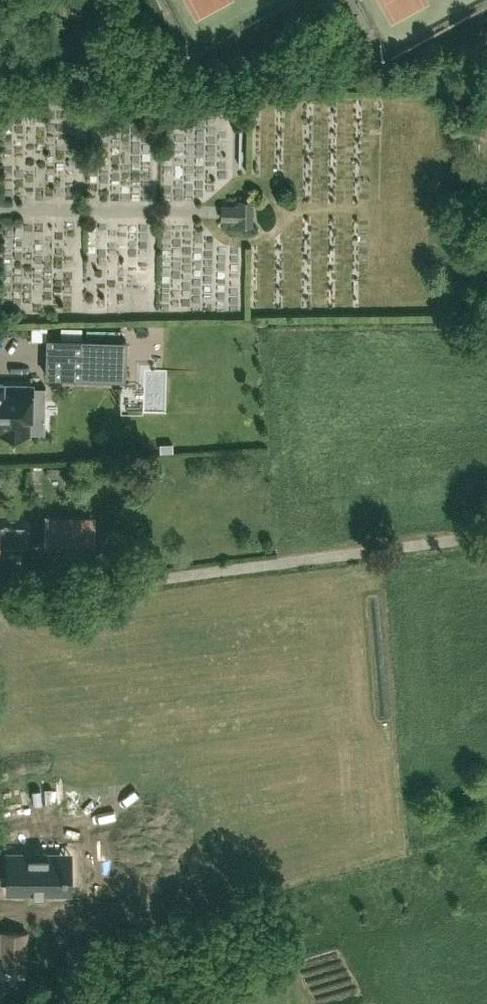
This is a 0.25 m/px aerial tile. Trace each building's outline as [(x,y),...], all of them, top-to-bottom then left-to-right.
[(237,199),(237,205),(220,205),(220,218),(237,218),(237,223),(251,223),(251,199),(237,199)] [(47,337),(46,375),(125,377),(126,339),(47,337)] [(45,387),(31,387),(31,385),(0,385),(0,431),(1,431),(1,423),(26,423),(26,415),(30,415),(31,401),(45,401),(45,387)] [(73,426),(90,425),(90,414),(73,415),(73,426)] [(59,476),(60,467),(47,466),(47,476),(59,476)] [(46,544),(93,546),(93,521),(47,520),(46,544)] [(25,547),(26,526),(0,526),(0,546),(25,547)] [(42,894),(44,894),(44,890),(65,890),(65,874),(66,874),(66,869),(56,869),(56,859),(40,859),(40,853),(8,853),(8,890),(33,890),(33,894),(35,894),(35,890),(42,890),(42,894)] [(27,931),(2,930),(2,931),(0,931),(0,968),(26,969),(27,931)] [(200,992),(194,982),(179,990),(185,1000),(186,1001),(200,993),(200,992)]
